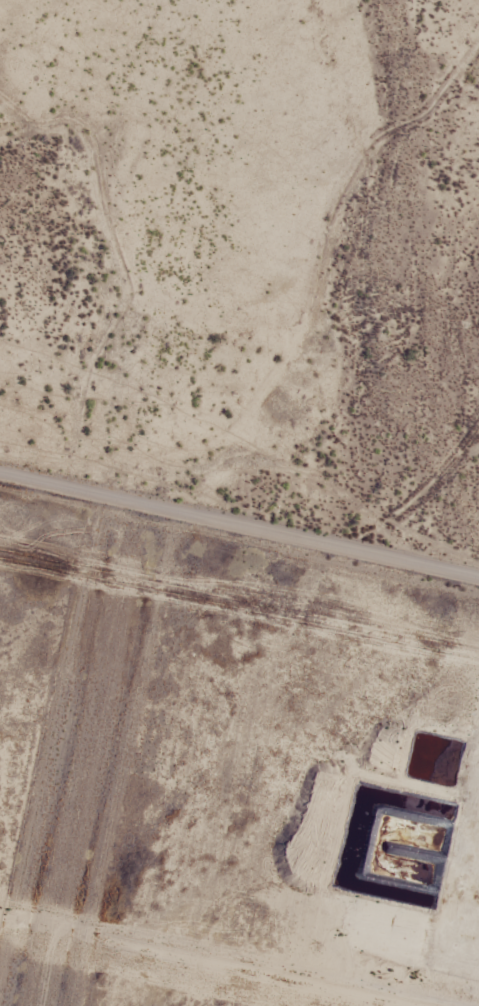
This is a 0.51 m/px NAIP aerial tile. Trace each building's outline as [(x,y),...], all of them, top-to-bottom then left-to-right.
[(478,937),(478,907),(466,904),(459,933),(478,937)]
